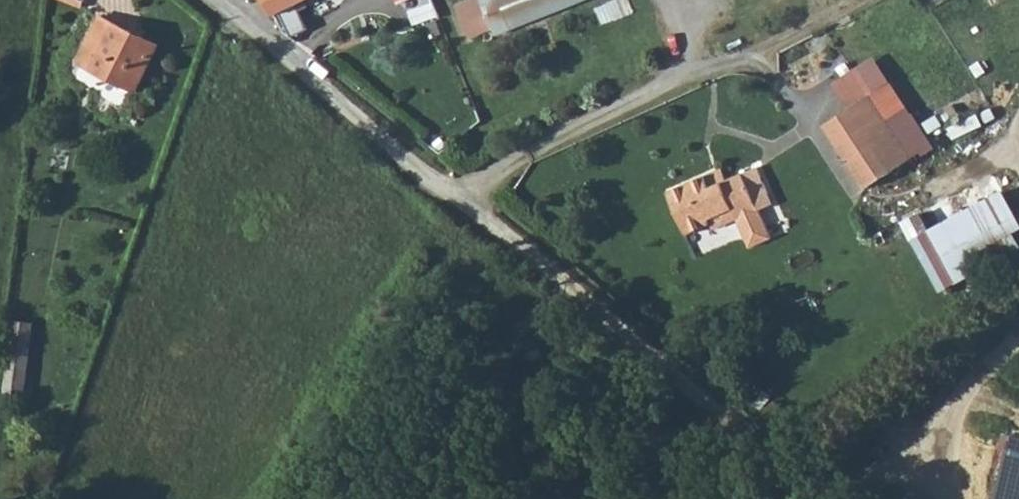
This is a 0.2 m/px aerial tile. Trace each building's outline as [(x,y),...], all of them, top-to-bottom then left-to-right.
[(92,8),(95,0),(70,0),(92,8)] [(272,12),(298,0),(266,0),(272,12)] [(456,5),(469,38),(493,28),(496,35),(581,0),(469,0),(456,5)] [(163,48),(101,22),(82,68),(144,94),(163,48)] [(844,121),(886,184),(911,168),(893,142),(914,128),(890,90),(844,121)] [(893,142),(911,168),(932,154),(914,128),(893,142)] [(726,168),(689,184),(710,228),(731,219),(728,213),(745,205),(753,208),(756,215),(779,205),(761,165),(748,171),(741,168),(728,173),(726,168)] [(956,287),(1018,252),(1018,234),(996,192),(925,231),(956,287)] [(735,225),(756,215),(753,208),(745,205),(728,213),(731,219),(735,225)] [(37,318),(19,315),(14,365),(32,368),(37,318)] [(32,368),(14,365),(11,388),(30,391),(32,368)]
